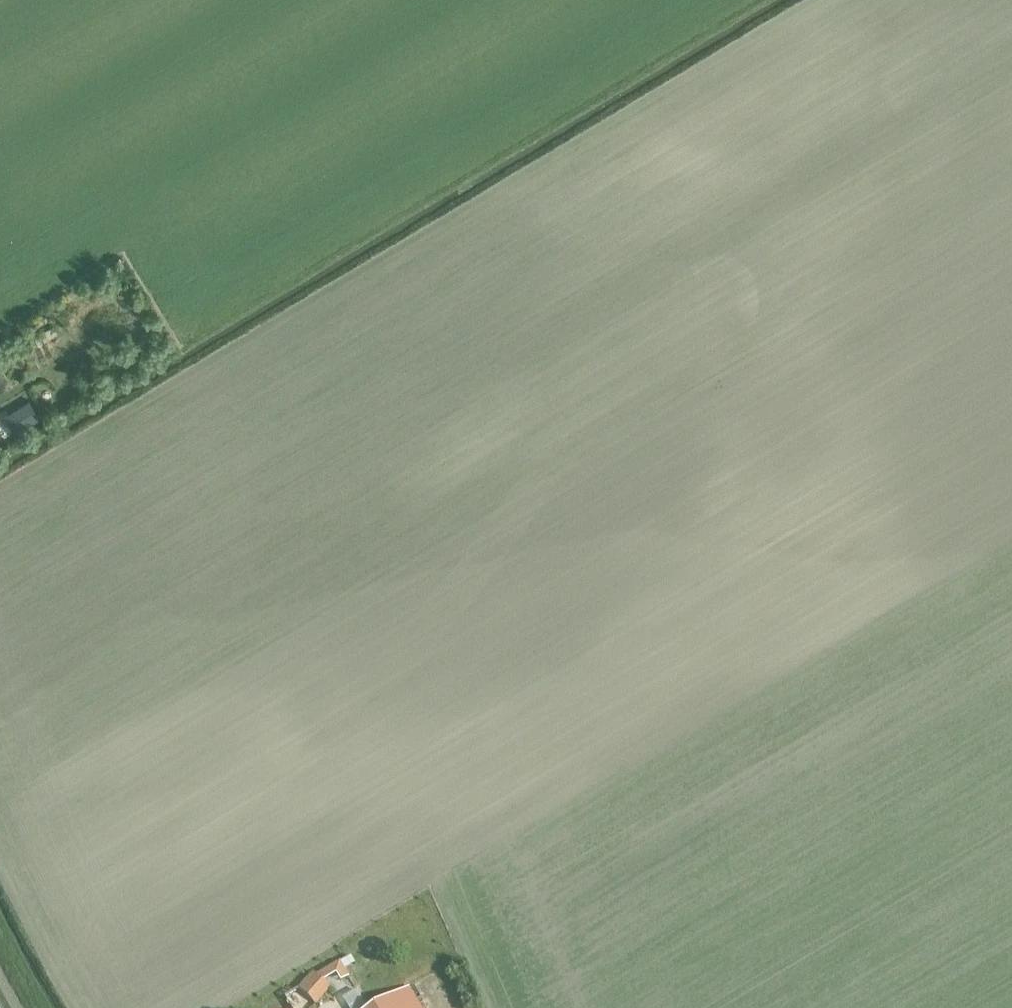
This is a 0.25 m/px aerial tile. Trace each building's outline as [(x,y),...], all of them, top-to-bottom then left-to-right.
[(7,390),(21,414),(47,399),(32,375),(7,390)] [(0,396),(0,400),(5,415),(15,412),(10,393),(0,396)] [(32,431),(9,443),(15,454),(37,442),(32,431)] [(364,974),(351,982),(359,995),(372,988),(364,974)] [(299,990),(315,1005),(329,989),(313,975),(299,990)] [(409,987),(373,1007),(421,1007),(409,987)]
